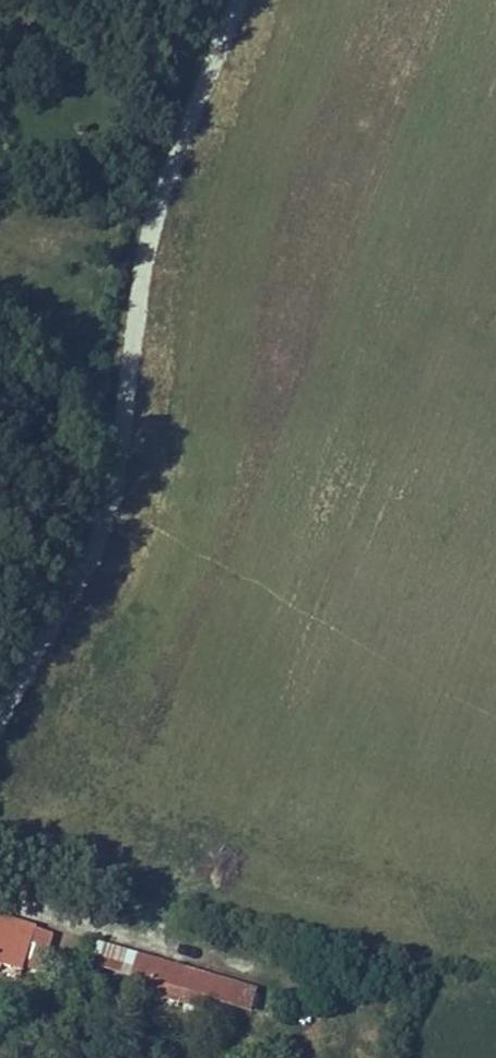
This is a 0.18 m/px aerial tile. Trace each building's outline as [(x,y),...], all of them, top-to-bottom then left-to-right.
[(0,920),(0,965),(23,972),(35,930),(0,920)] [(216,982),(98,947),(93,965),(133,977),(211,1000),(216,982)] [(211,1000),(133,977),(131,983),(186,999),(185,1004),(208,1010),(211,1000)] [(257,994),(216,982),(211,1000),(252,1012),(257,994)]
